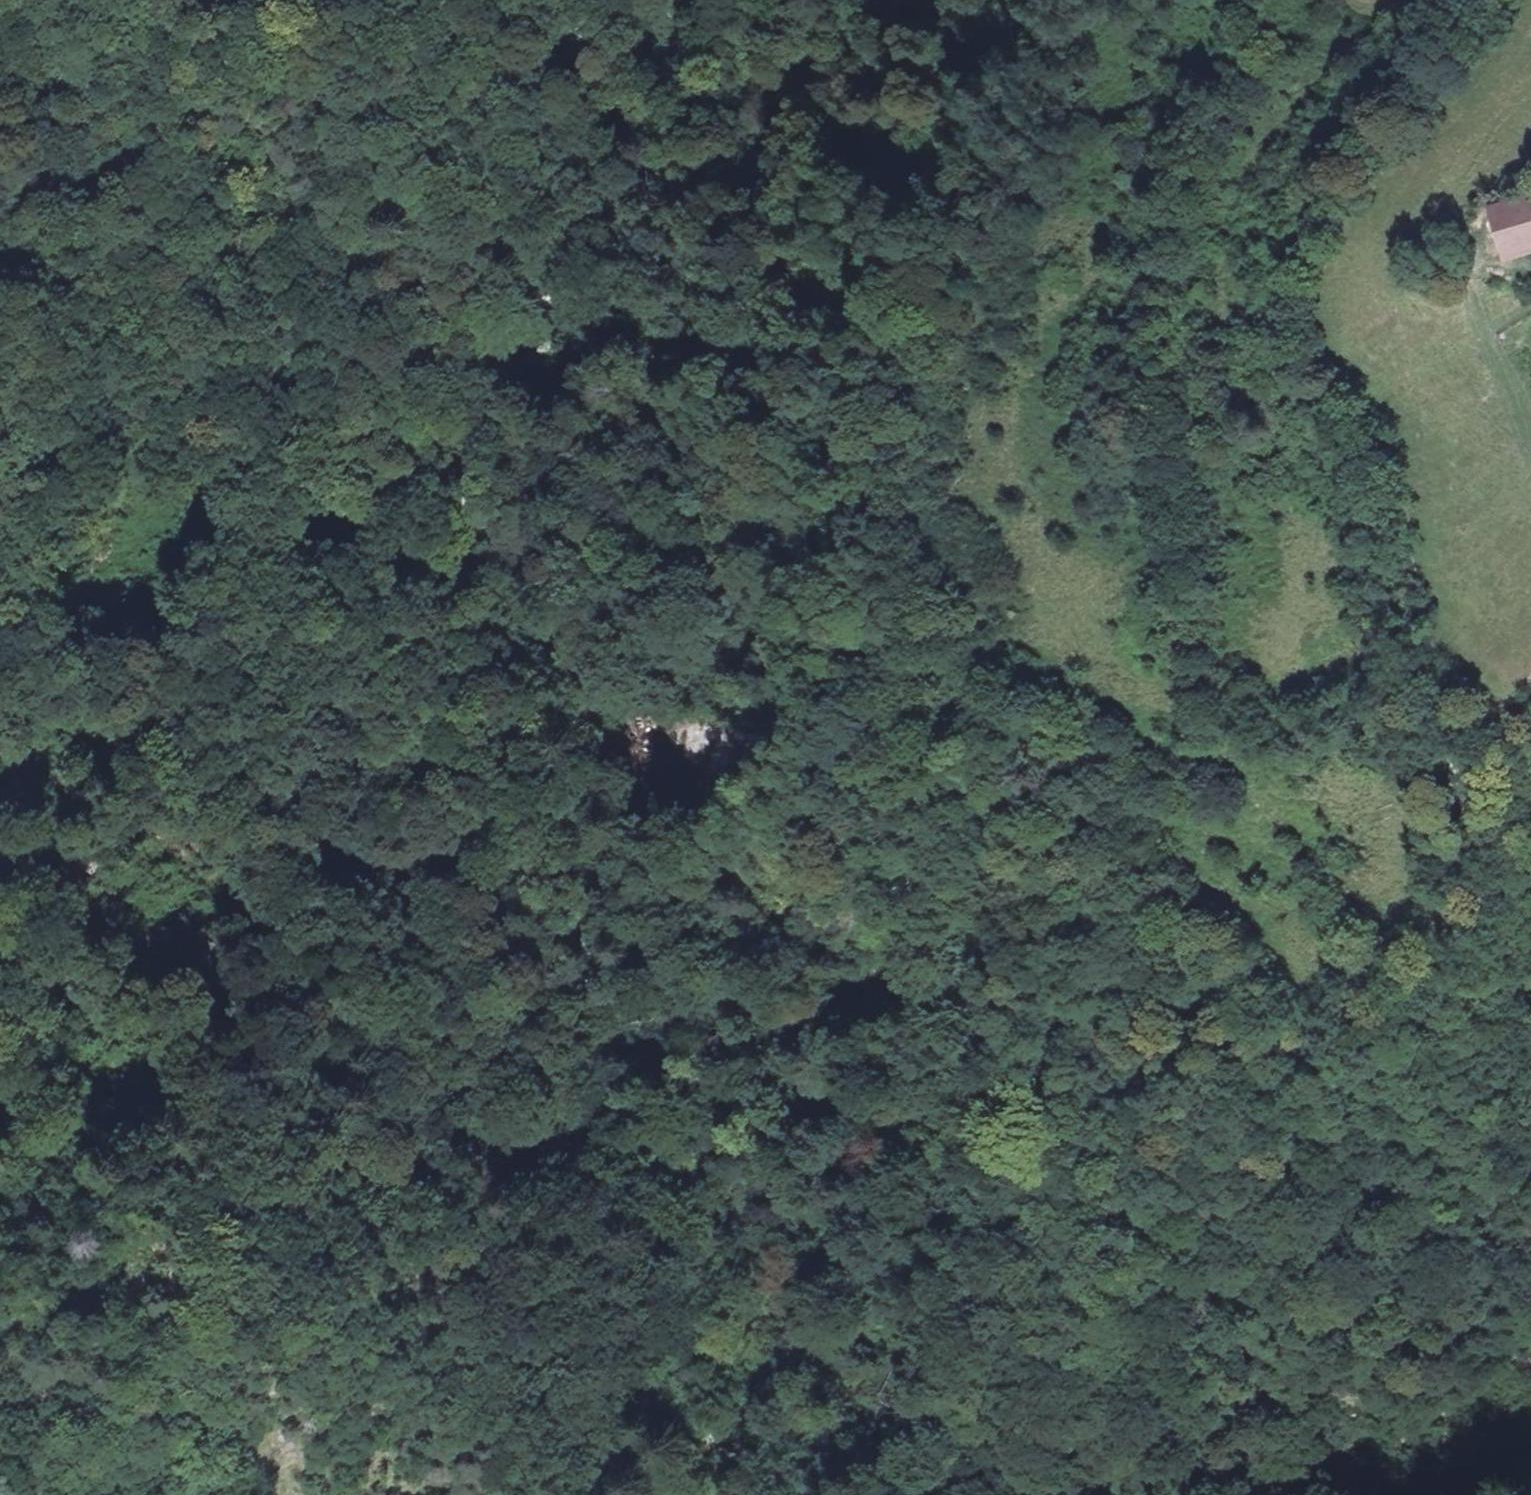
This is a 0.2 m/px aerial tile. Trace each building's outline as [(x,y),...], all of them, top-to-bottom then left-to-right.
[(1487,209),(1499,257),(1530,248),(1530,197),(1487,209)]
